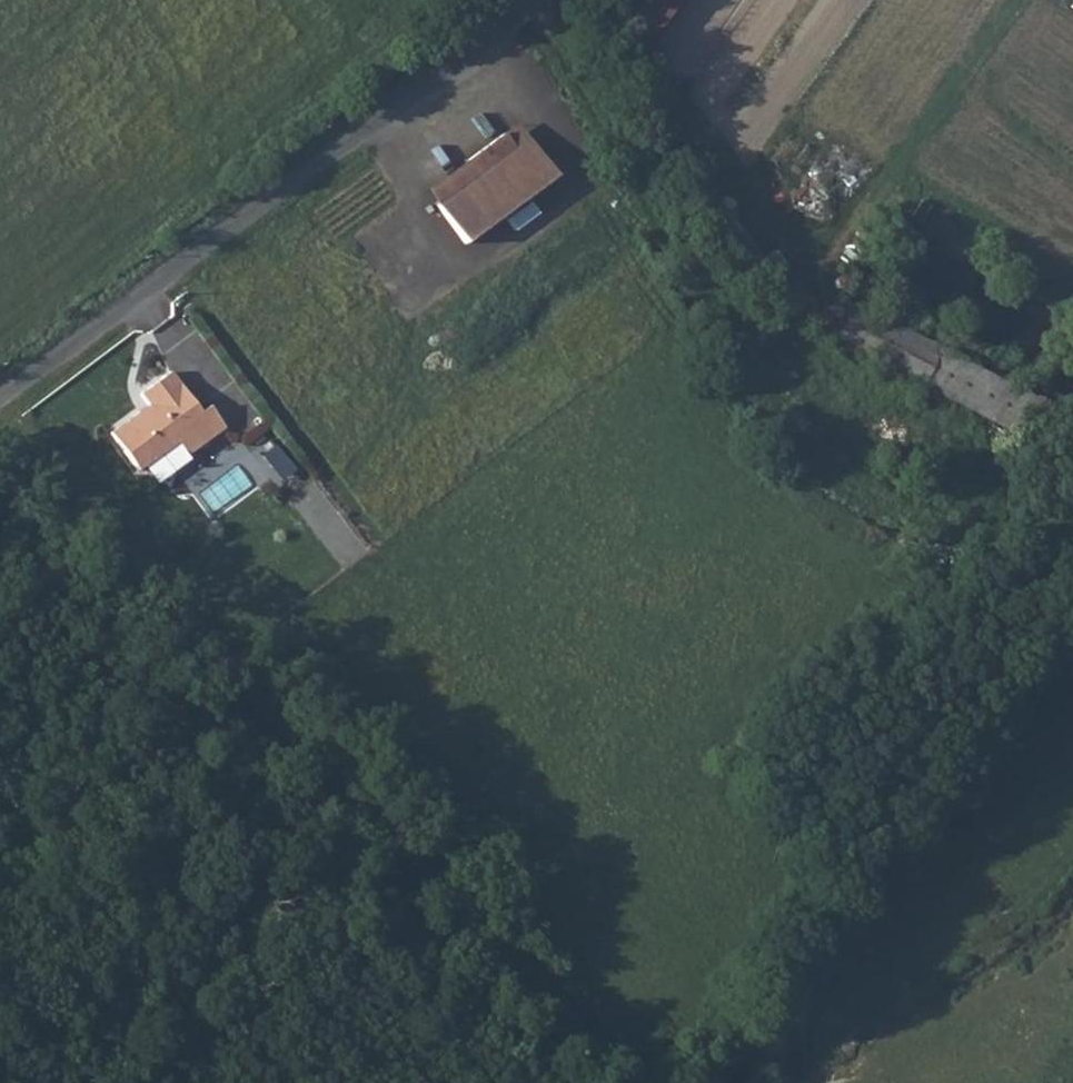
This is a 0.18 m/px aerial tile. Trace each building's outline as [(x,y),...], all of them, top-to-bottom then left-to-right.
[(585,12),(638,55),(682,0),(595,0),(585,12)] [(518,126),(505,136),(515,149),(528,140),(518,126)] [(478,176),(437,206),(466,246),(556,179),(528,140),(515,149),(505,136),(468,163),(478,176)] [(468,163),(427,193),(437,206),(478,176),(468,163)] [(855,286),(845,282),(838,296),(822,289),(804,325),(1024,437),(1042,400),(847,301),(855,286)] [(143,416),(140,412),(110,434),(137,471),(177,442),(187,456),(225,428),(209,406),(200,413),(170,372),(140,394),(149,406),(151,410),(143,416)] [(151,410),(149,406),(140,412),(143,416),(151,410)]
